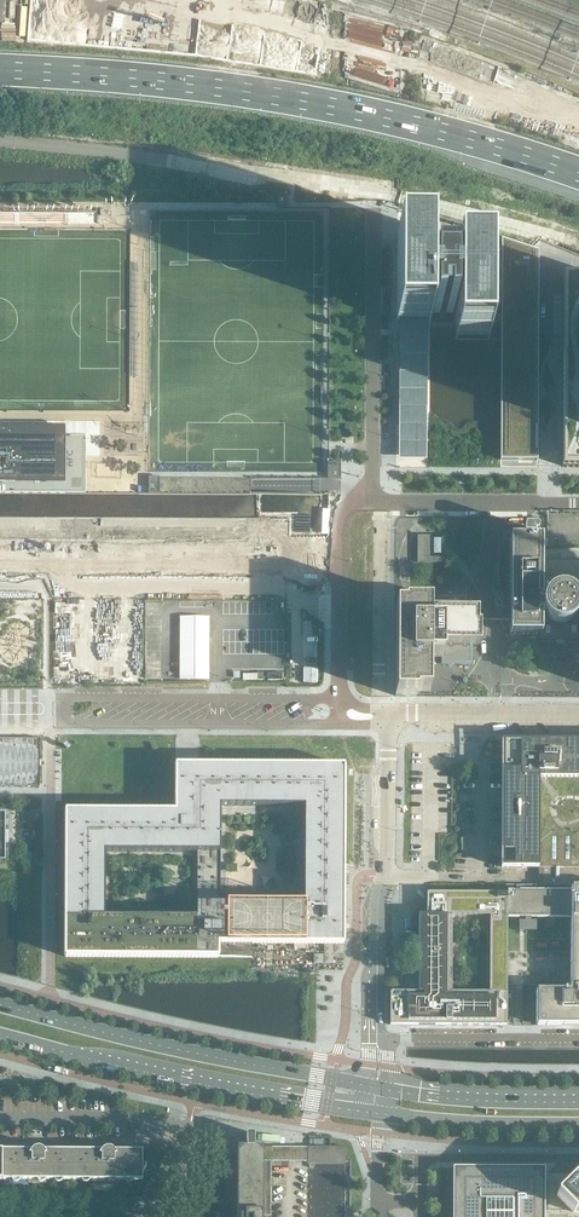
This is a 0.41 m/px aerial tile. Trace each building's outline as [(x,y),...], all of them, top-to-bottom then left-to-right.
[(500,460),(538,461),(538,251),(432,218),(398,207),(397,322),(400,322),(400,461),(429,461),(429,466),(500,467),(500,460)] [(564,274),(564,276),(564,282),(563,282),(563,283),(564,283),(564,288),(563,288),(564,289),(564,294),(563,294),(564,295),(564,299),(563,300),(564,300),(564,305),(563,305),(563,306),(564,306),(564,311),(563,311),(563,312),(564,312),(564,317),(563,317),(563,318),(564,318),(564,323),(563,323),(564,324),(563,328),(563,329),(562,329),(563,329),(563,334),(563,335),(562,335),(562,341),(563,341),(563,346),(562,346),(562,358),(563,358),(563,363),(562,364),(562,387),(563,388),(563,392),(562,393),(562,434),(563,434),(563,439),(562,439),(562,468),(578,468),(578,275),(564,274)] [(25,481),(25,485),(86,486),(86,438),(0,437),(0,480),(25,481)] [(547,511),(547,515),(547,517),(547,540),(547,547),(578,547),(578,511),(547,511)] [(546,547),(546,540),(542,540),(542,537),(534,537),(534,536),(535,536),(535,535),(536,535),(537,534),(537,533),(538,532),(537,531),(537,530),(536,530),(535,529),(534,529),(526,529),(525,529),(524,530),(523,531),(523,532),(523,537),(510,537),(510,611),(510,634),(541,635),(541,641),(555,641),(555,644),(556,643),(565,643),(565,644),(566,644),(566,641),(578,641),(578,561),(563,561),(542,561),(542,547),(546,547)] [(418,535),(417,562),(444,563),(444,536),(418,535)] [(404,607),(396,607),(395,696),(416,696),(416,694),(429,694),(430,659),(442,659),(442,664),(448,664),(449,664),(449,665),(450,666),(451,666),(452,666),(453,665),(454,665),(454,664),(471,664),(471,646),(480,646),(480,625),(478,625),(478,612),(430,611),(430,605),(404,605),(404,607)] [(209,618),(180,618),(180,679),(209,679),(209,618)] [(40,767),(39,766),(39,761),(40,759),(40,739),(0,739),(0,787),(39,787),(39,785),(40,784),(40,767)] [(502,741),(501,870),(540,871),(540,885),(578,885),(578,741),(502,741)] [(345,863),(346,766),(175,765),(175,808),(175,811),(65,811),(65,958),(233,959),(233,945),(345,946),(345,899),(345,863)] [(578,1025),(578,885),(572,885),(572,891),(507,891),(507,917),(572,917),(571,989),(537,989),(537,1025),(578,1025)] [(490,992),(507,992),(507,893),(427,893),(427,916),(490,916),(490,992)] [(452,992),(452,916),(419,916),(419,992),(391,992),(390,1024),(507,1025),(507,992),(490,992),(452,992)] [(271,1147),(254,1147),(254,1143),(255,1143),(255,1137),(254,1137),(254,1133),(247,1133),(247,1137),(246,1137),(246,1143),(247,1143),(247,1147),(246,1147),(246,1146),(238,1146),(238,1153),(238,1216),(271,1216),(271,1147)] [(147,1164),(143,1164),(143,1150),(114,1150),(112,1148),(111,1148),(110,1147),(108,1147),(107,1147),(106,1147),(104,1148),(103,1149),(103,1150),(44,1149),(42,1148),(41,1147),(39,1147),(38,1147),(36,1147),(34,1148),(33,1149),(0,1149),(0,1179),(12,1179),(12,1176),(19,1176),(19,1179),(28,1179),(28,1182),(47,1182),(47,1179),(55,1179),(55,1176),(62,1176),(62,1179),(82,1179),(82,1176),(89,1176),(89,1180),(98,1180),(98,1185),(123,1185),(123,1180),(125,1180),(125,1177),(132,1177),(132,1180),(143,1180),(143,1173),(147,1164)] [(345,1147),(308,1147),(308,1174),(308,1175),(306,1175),(306,1190),(308,1190),(307,1216),(345,1216),(345,1147)] [(544,1169),(544,1168),(543,1168),(454,1167),(454,1168),(454,1169),(453,1169),(453,1216),(544,1216),(544,1169)] [(574,1177),(557,1193),(557,1195),(574,1212),(578,1212),(578,1177),(574,1177)]
